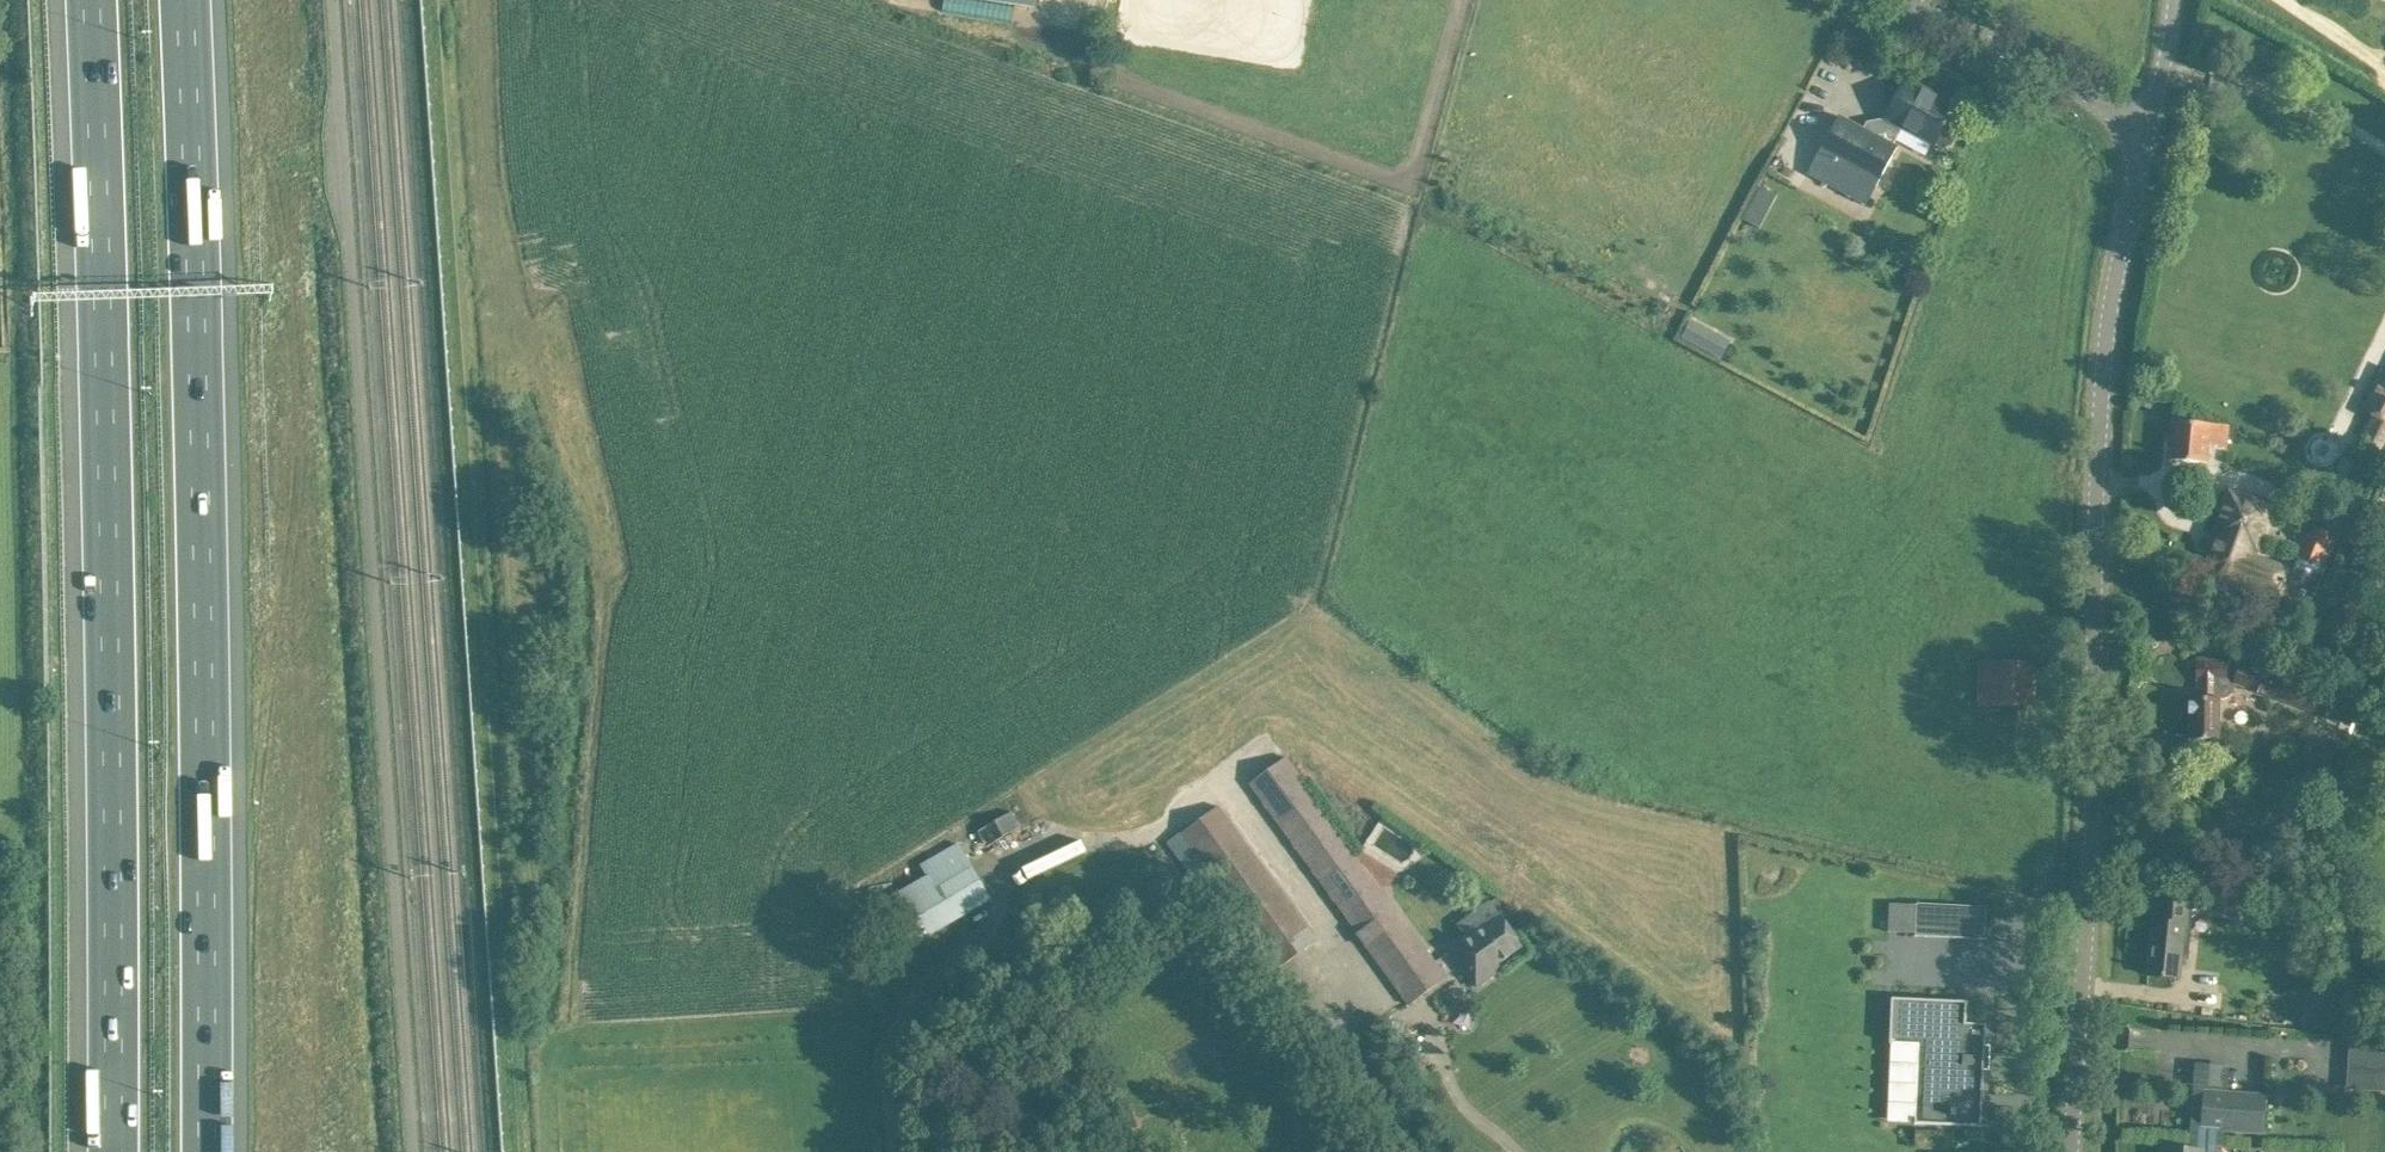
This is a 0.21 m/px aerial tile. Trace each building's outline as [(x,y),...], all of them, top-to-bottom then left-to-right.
[(1902,128),(1933,145),(1934,143),(1942,147),(1951,145),(1955,137),(1952,129),(1944,125),(1955,105),(1906,79),(1885,118),(1876,120),(1869,132),(1838,115),(1807,172),(1866,204),(1897,147),(1893,145),(1902,128)] [(1771,191),(1752,224),(1768,233),(1787,201),(1771,191)] [(1693,314),(1682,332),(1723,353),(1732,334),(1693,314)] [(2384,441),(2384,369),(2384,368),(2364,411),(2374,415),(2360,444),(2380,453),(2384,441)] [(2227,447),(2229,425),(2174,420),(2170,460),(2206,463),(2208,445),(2227,447)] [(2213,534),(2217,536),(2206,568),(2308,605),(2311,597),(2314,597),(2326,565),(2322,564),(2298,555),(2293,567),(2251,552),(2253,549),(2257,550),(2273,506),(2229,490),(2213,534)] [(2309,526),(2298,555),(2322,564),(2334,534),(2309,526)] [(2355,707),(2244,666),(2243,661),(2239,660),(2238,664),(2226,664),(2226,661),(2197,661),(2197,680),(2198,680),(2198,698),(2189,698),(2189,737),(2219,738),(2219,698),(2221,700),(2222,701),(2225,701),(2227,702),(2229,701),(2232,701),(2233,700),(2235,699),(2237,698),(2239,696),(2240,694),(2240,692),(2241,689),(2241,687),(2240,685),(2240,683),(2349,723),(2355,707)] [(2034,663),(1981,662),(1980,705),(2033,706),(2034,663)] [(2364,727),(2383,734),(2384,728),(2384,720),(2369,714),(2364,727)] [(1436,962),(1435,962),(1286,756),(1250,783),(1367,946),(1409,1005),(1447,977),(1436,962)] [(1218,805),(1182,831),(1279,968),(1316,943),(1218,805)] [(986,846),(1020,826),(1012,812),(978,832),(986,846)] [(991,899),(958,845),(918,865),(928,883),(899,900),(892,888),(870,901),(899,951),(991,899)] [(2153,921),(2147,975),(2178,978),(2180,959),(2188,960),(2194,903),(2160,900),(2157,921),(2153,921)] [(1916,903),(1915,936),(1985,939),(1986,906),(1916,903)] [(1907,904),(1889,904),(1889,932),(1907,932),(1907,904)] [(1447,946),(1476,987),(1501,969),(1497,963),(1522,945),(1501,916),(1469,939),(1465,934),(1447,946)] [(1914,1123),(1981,1126),(1985,1024),(1966,1023),(1967,1001),(1891,998),(1889,1043),(1918,1044),(1914,1123)] [(2358,1095),(2384,1094),(2384,1052),(2356,1053),(2358,1095)] [(2264,1099),(2207,1095),(2205,1128),(2208,1128),(2218,1129),(2262,1132),(2264,1099)] [(2218,1129),(2208,1128),(2207,1151),(2205,1151),(2164,1149),(2164,1151),(2216,1151),(2218,1129)]
